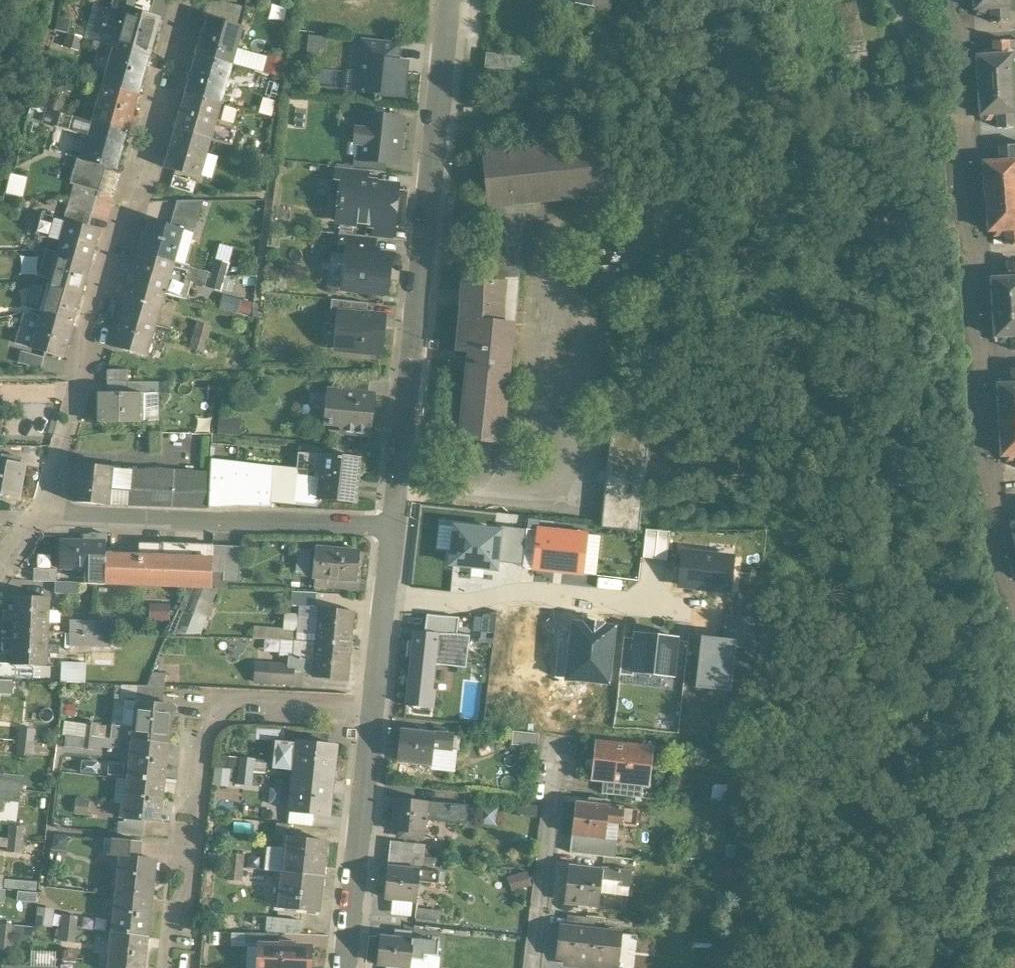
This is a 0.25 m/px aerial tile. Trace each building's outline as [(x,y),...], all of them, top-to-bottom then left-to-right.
[(129,11),(149,17),(152,9),(154,0),(133,0),(129,11)] [(572,2),(611,11),(613,0),(573,0),(572,2)] [(843,50),(865,49),(862,0),(841,0),(843,50)] [(975,9),(980,9),(980,15),(991,14),(992,21),(1008,20),(1007,13),(1007,7),(1008,7),(1008,0),(974,0),(975,9)] [(124,14),(104,8),(99,29),(118,34),(124,14)] [(129,11),(125,10),(124,14),(118,34),(114,49),(147,59),(158,20),(149,17),(129,11)] [(242,28),(207,18),(197,57),(231,66),(242,28)] [(85,27),(71,22),(67,36),(81,40),(85,27)] [(325,55),(327,35),(310,34),(308,53),(325,55)] [(81,40),(67,36),(63,47),(77,51),(81,40)] [(1008,40),(993,41),(994,49),(983,50),(983,56),(977,56),(979,85),(1013,83),(1011,54),(1009,54),(1008,40)] [(373,43),(362,42),(357,92),(403,97),(406,63),(396,62),(371,59),(373,43)] [(398,46),(373,43),(371,59),(396,62),(398,46)] [(147,59),(114,49),(103,86),(136,96),(147,59)] [(519,58),(486,54),(484,68),(485,68),(509,71),(518,72),(519,58)] [(231,66),(197,57),(186,94),(220,104),(231,66)] [(272,64),(259,60),(255,73),(268,77),(272,64)] [(509,71),(485,68),(484,81),(508,84),(509,71)] [(268,77),(255,73),(251,86),(265,90),(268,77)] [(1013,83),(979,85),(981,114),(986,114),(987,119),(997,119),(998,126),(1014,125),(1013,112),(1014,112),(1013,83)] [(136,96),(103,86),(92,123),(126,133),(136,96)] [(220,104),(186,94),(176,131),(210,141),(220,104)] [(64,101),(50,97),(46,109),(60,114),(64,101)] [(60,114),(46,109),(43,123),(55,127),(56,128),(60,114)] [(92,123),(60,114),(56,128),(55,127),(54,129),(88,139),(92,123)] [(399,121),(365,118),(364,131),(357,131),(355,143),(363,144),(361,157),(361,158),(386,161),(395,162),(399,121)] [(126,133),(92,123),(88,139),(82,159),(82,161),(104,167),(115,170),(126,133)] [(210,141),(176,131),(165,168),(199,178),(210,141)] [(251,138),(237,134),(233,148),(247,151),(251,138)] [(612,141),(482,154),(488,208),(524,204),(537,203),(617,194),(612,141)] [(1000,146),(1000,155),(989,156),(989,161),(983,162),(985,198),(1014,196),(1014,146),(1000,146)] [(247,151),(233,148),(230,160),(243,164),(247,151)] [(386,161),(361,158),(361,157),(354,157),(353,170),(366,171),(385,173),(386,161)] [(104,167),(82,161),(82,159),(77,158),(69,185),(73,186),(69,198),(96,197),(104,167)] [(353,170),(335,168),(333,181),(341,182),(341,181),(365,183),(366,171),(353,170)] [(196,183),(174,176),(171,188),(192,194),(196,183)] [(365,183),(341,181),(341,182),(337,222),(372,226),(392,228),(397,187),(365,183)] [(985,198),(988,234),(993,234),(993,238),(1004,238),(1004,246),(1014,246),(1014,196),(985,198)] [(96,197),(69,198),(62,222),(65,223),(86,229),(97,198),(96,197)] [(203,201),(176,202),(169,227),(182,230),(193,234),(203,201)] [(488,208),(489,225),(510,227),(505,283),(505,285),(502,285),(498,327),(513,329),(524,204),(488,208)] [(62,222),(40,216),(34,235),(59,242),(65,223),(62,222)] [(169,227),(149,221),(139,253),(172,262),(182,230),(169,227)] [(86,229),(65,223),(59,242),(56,254),(89,263),(98,232),(86,229)] [(510,227),(489,225),(483,280),(505,283),(510,227)] [(392,228),(372,226),(371,238),(375,239),(392,240),(393,229),(392,228)] [(371,238),(339,235),(337,254),(346,255),(347,247),(373,251),(375,239),(371,238)] [(373,251),(347,247),(346,255),(343,289),(385,294),(389,256),(377,255),(373,251)] [(172,262),(139,253),(130,284),(163,294),(165,294),(174,263),(172,262)] [(89,263),(56,254),(47,286),(80,294),(89,263)] [(227,264),(215,260),(211,273),(224,277),(227,264)] [(208,272),(174,263),(165,294),(185,300),(190,282),(204,286),(208,272)] [(1006,266),(1006,274),(995,275),(996,281),(990,281),(992,309),(1014,308),(1014,265),(1006,266)] [(224,277),(211,273),(208,285),(220,289),(224,277)] [(483,280),(462,278),(461,281),(464,281),(459,324),(457,324),(454,357),(467,358),(459,441),(457,441),(456,445),(501,449),(501,445),(498,445),(507,362),(509,362),(513,329),(498,327),(502,285),(505,285),(505,283),(483,280)] [(163,294),(130,284),(121,315),(154,325),(163,294)] [(80,294),(47,286),(38,317),(71,327),(80,294)] [(249,315),(253,302),(224,294),(220,307),(249,315)] [(367,304),(331,300),(329,320),(338,321),(339,313),(366,316),(367,304)] [(992,309),(994,339),(999,338),(1000,344),(1010,343),(1011,352),(1014,351),(1014,308),(992,309)] [(13,344),(29,348),(38,317),(22,313),(13,344)] [(366,316),(339,313),(338,321),(334,355),(378,360),(383,318),(366,316)] [(154,325),(121,315),(112,348),(145,357),(154,325)] [(71,327),(38,317),(29,348),(62,358),(71,327)] [(209,327),(190,321),(186,334),(205,340),(209,327)] [(205,340),(186,334),(182,347),(202,353),(205,340)] [(42,356),(22,350),(18,363),(38,369),(42,356)] [(107,370),(107,382),(128,382),(128,370),(107,370)] [(1013,371),(1013,379),(1001,379),(1002,386),(996,386),(998,422),(1014,421),(1014,371),(1013,371)] [(102,382),(101,393),(142,394),(142,383),(128,382),(107,382),(102,382)] [(142,383),(142,394),(159,394),(169,393),(169,382),(142,383)] [(368,385),(332,384),(331,396),(367,399),(368,385)] [(142,394),(101,393),(101,424),(142,425),(142,394)] [(159,425),(159,394),(142,394),(142,425),(159,425)] [(331,396),(325,395),(322,427),(327,427),(327,430),(335,431),(335,428),(338,428),(338,433),(340,437),(369,439),(372,404),(369,400),(367,399),(331,396)] [(646,425),(611,421),(610,432),(644,436),(646,425)] [(998,422),(1000,457),(1006,457),(1006,462),(1014,462),(1014,421),(998,422)] [(241,428),(219,428),(219,440),(241,440),(241,428)] [(644,436),(610,432),(601,517),(599,532),(634,536),(644,436)] [(355,464),(297,458),(295,474),(320,477),(317,504),(319,504),(353,508),(355,492),(352,492),(355,464)] [(17,498),(22,466),(0,463),(0,495),(17,498)] [(250,469),(210,464),(209,477),(208,510),(248,511),(250,469)] [(110,471),(77,467),(74,504),(107,507),(110,471)] [(295,474),(250,469),(248,511),(269,512),(269,507),(311,512),(319,507),(319,504),(317,504),(320,477),(295,474)] [(173,475),(110,471),(107,507),(171,510),(173,475)] [(209,477),(173,475),(171,510),(208,511),(208,510),(209,477)] [(494,567),(498,537),(453,532),(449,569),(493,574),(494,567)] [(524,535),(498,532),(498,537),(494,567),(520,570),(521,558),(524,535)] [(105,536),(89,535),(89,543),(62,541),(61,570),(90,572),(89,580),(104,581),(105,562),(105,558),(105,536)] [(521,558),(533,560),(536,536),(524,535),(521,558)] [(580,580),(585,541),(537,535),(536,536),(533,560),(532,574),(580,580)] [(654,537),(644,535),(640,562),(651,564),(654,537)] [(667,538),(654,537),(651,564),(663,565),(667,538)] [(104,581),(104,587),(189,590),(210,591),(211,573),(212,548),(139,545),(138,559),(105,558),(105,562),(104,581)] [(224,549),(212,548),(211,573),(223,574),(224,549)] [(300,578),(311,579),(314,552),(302,551),(300,578)] [(358,556),(314,552),(311,579),(356,583),(358,556)] [(730,564),(679,559),(676,590),(727,596),(730,564)] [(56,572),(34,571),(33,584),(55,585),(56,572)] [(79,596),(79,585),(60,584),(60,596),(79,596)] [(210,591),(189,590),(167,638),(200,638),(220,591),(210,591)] [(315,596),(292,594),(291,608),(299,609),(314,610),(315,596)] [(49,600),(14,598),(13,632),(47,633),(49,600)] [(170,620),(170,605),(152,605),(151,620),(170,620)] [(296,643),(314,645),(317,610),(314,610),(299,609),(296,643)] [(351,613),(317,610),(314,645),(348,648),(351,613)] [(492,638),(494,617),(481,621),(479,637),(492,638)] [(424,635),(454,639),(456,623),(426,619),(424,635)] [(750,622),(722,619),(719,644),(733,645),(732,653),(747,654),(750,622)] [(74,622),(73,635),(112,636),(112,624),(74,622)] [(504,666),(541,670),(546,630),(508,626),(504,666)] [(570,629),(569,647),(565,683),(605,687),(611,633),(599,632),(599,630),(583,628),(583,630),(570,629)] [(47,633),(13,632),(11,666),(46,667),(47,633)] [(424,635),(413,634),(405,708),(433,711),(435,693),(432,693),(434,667),(464,671),(468,640),(454,639),(424,635)] [(112,636),(73,635),(73,648),(111,650),(112,636)] [(672,643),(636,639),(635,645),(631,676),(668,681),(672,643)] [(697,642),(692,693),(728,697),(732,653),(733,645),(719,644),(697,642)] [(631,676),(635,645),(621,643),(617,677),(631,679),(631,676)] [(348,648),(314,645),(313,661),(311,674),(311,678),(345,681),(348,648)] [(569,647),(556,645),(552,682),(565,683),(569,647)] [(311,674),(313,661),(288,659),(287,672),(292,673),(311,674)] [(62,663),(62,683),(87,683),(87,663),(62,663)] [(291,688),(292,673),(287,672),(259,670),(257,685),(291,688)] [(13,695),(13,683),(0,682),(0,694),(13,695)] [(137,687),(135,703),(159,705),(160,689),(137,687)] [(159,705),(135,703),(131,743),(168,747),(172,707),(159,705)] [(131,730),(62,723),(61,736),(130,743),(131,730)] [(33,731),(20,729),(19,743),(32,744),(33,731)] [(284,731),(256,730),(255,741),(283,742),(284,731)] [(516,734),(512,733),(511,747),(536,750),(537,736),(516,734)] [(434,737),(403,734),(400,764),(431,767),(432,749),(434,737)] [(130,743),(61,736),(59,749),(129,756),(130,743)] [(458,740),(434,737),(432,749),(457,752),(458,740)] [(646,748),(594,742),(589,783),(601,784),(641,789),(646,748)] [(32,744),(19,743),(17,756),(31,757),(32,744)] [(168,747),(131,743),(127,781),(164,785),(168,747)] [(335,747),(295,743),(294,747),(292,769),(291,777),(331,781),(335,747)] [(294,747),(281,745),(276,750),(274,767),(292,769),(294,747)] [(253,760),(238,758),(237,772),(251,773),(253,760)] [(235,785),(237,772),(212,769),(211,783),(235,785)] [(251,773),(237,772),(235,785),(250,787),(251,773)] [(23,792),(24,778),(0,775),(0,789),(23,792)] [(331,781),(291,777),(288,812),(328,816),(331,781)] [(164,785),(127,781),(123,819),(142,821),(160,823),(164,785)] [(641,789),(601,784),(600,797),(640,802),(641,789)] [(0,789),(0,801),(32,805),(34,793),(23,792),(0,789)] [(89,802),(75,800),(74,814),(88,816),(89,802)] [(426,805),(395,802),(391,834),(403,835),(402,842),(419,844),(420,837),(423,837),(424,824),(426,805)] [(467,809),(426,805),(424,824),(465,828),(467,809)] [(607,809),(574,805),(571,837),(603,841),(605,826),(607,809)] [(637,813),(607,809),(605,826),(635,830),(637,813)] [(494,813),(481,812),(479,827),(493,828),(494,813)] [(140,837),(142,821),(123,819),(116,818),(114,835),(140,837)] [(23,828),(9,827),(8,840),(22,842),(23,828)] [(603,841),(571,837),(569,854),(606,859),(608,841),(603,841)] [(326,844),(285,839),(285,841),(284,851),(281,874),(282,874),(321,879),(324,858),(324,856),(325,845),(326,844)] [(22,842),(8,840),(7,854),(21,855),(22,842)] [(142,844),(114,841),(112,858),(119,858),(119,857),(140,859),(142,844)] [(390,845),(389,858),(422,862),(424,849),(390,845)] [(284,851),(268,849),(266,872),(281,874),(284,851)] [(77,854),(63,852),(62,867),(76,868),(77,854)] [(243,857),(229,855),(227,868),(241,870),(243,857)] [(140,859),(119,857),(119,858),(116,897),(151,900),(155,860),(140,859)] [(389,858),(388,871),(419,875),(422,862),(389,858)] [(241,870),(227,868),(226,881),(240,882),(241,870)] [(601,872),(567,868),(563,905),(596,909),(598,893),(601,872)] [(419,875),(388,871),(385,903),(416,906),(419,875)] [(628,875),(601,872),(598,893),(625,896),(628,875)] [(321,879),(282,874),(278,908),(277,908),(277,909),(318,914),(318,912),(319,901),(320,900),(319,900),(321,879)] [(438,876),(419,875),(418,887),(431,888),(437,889),(438,876)] [(527,876),(507,880),(510,893),(530,888),(527,876)] [(151,900),(116,897),(112,935),(148,938),(151,900)] [(440,915),(416,912),(415,921),(439,924),(440,915)] [(77,918),(64,916),(63,930),(76,931),(77,918)] [(561,916),(560,928),(594,931),(596,919),(561,916)] [(266,923),(266,935),(278,935),(301,937),(302,925),(266,923)] [(0,925),(0,938),(11,939),(13,926),(0,925)] [(560,928),(556,958),(571,959),(570,966),(589,967),(611,967),(615,934),(560,928)] [(76,931),(63,930),(61,942),(74,944),(76,931)] [(277,947),(278,935),(266,935),(248,934),(247,947),(260,948),(260,946),(277,947)] [(112,935),(109,967),(145,967),(148,938),(112,935)] [(0,938),(0,951),(10,952),(11,939),(0,938)] [(380,940),(377,967),(410,967),(411,963),(413,943),(380,940)] [(436,946),(413,943),(411,963),(422,965),(423,955),(435,956),(436,946)] [(260,946),(260,948),(259,967),(308,967),(309,948),(277,947),(260,946)] [(247,947),(246,967),(259,967),(260,948),(247,947)]
